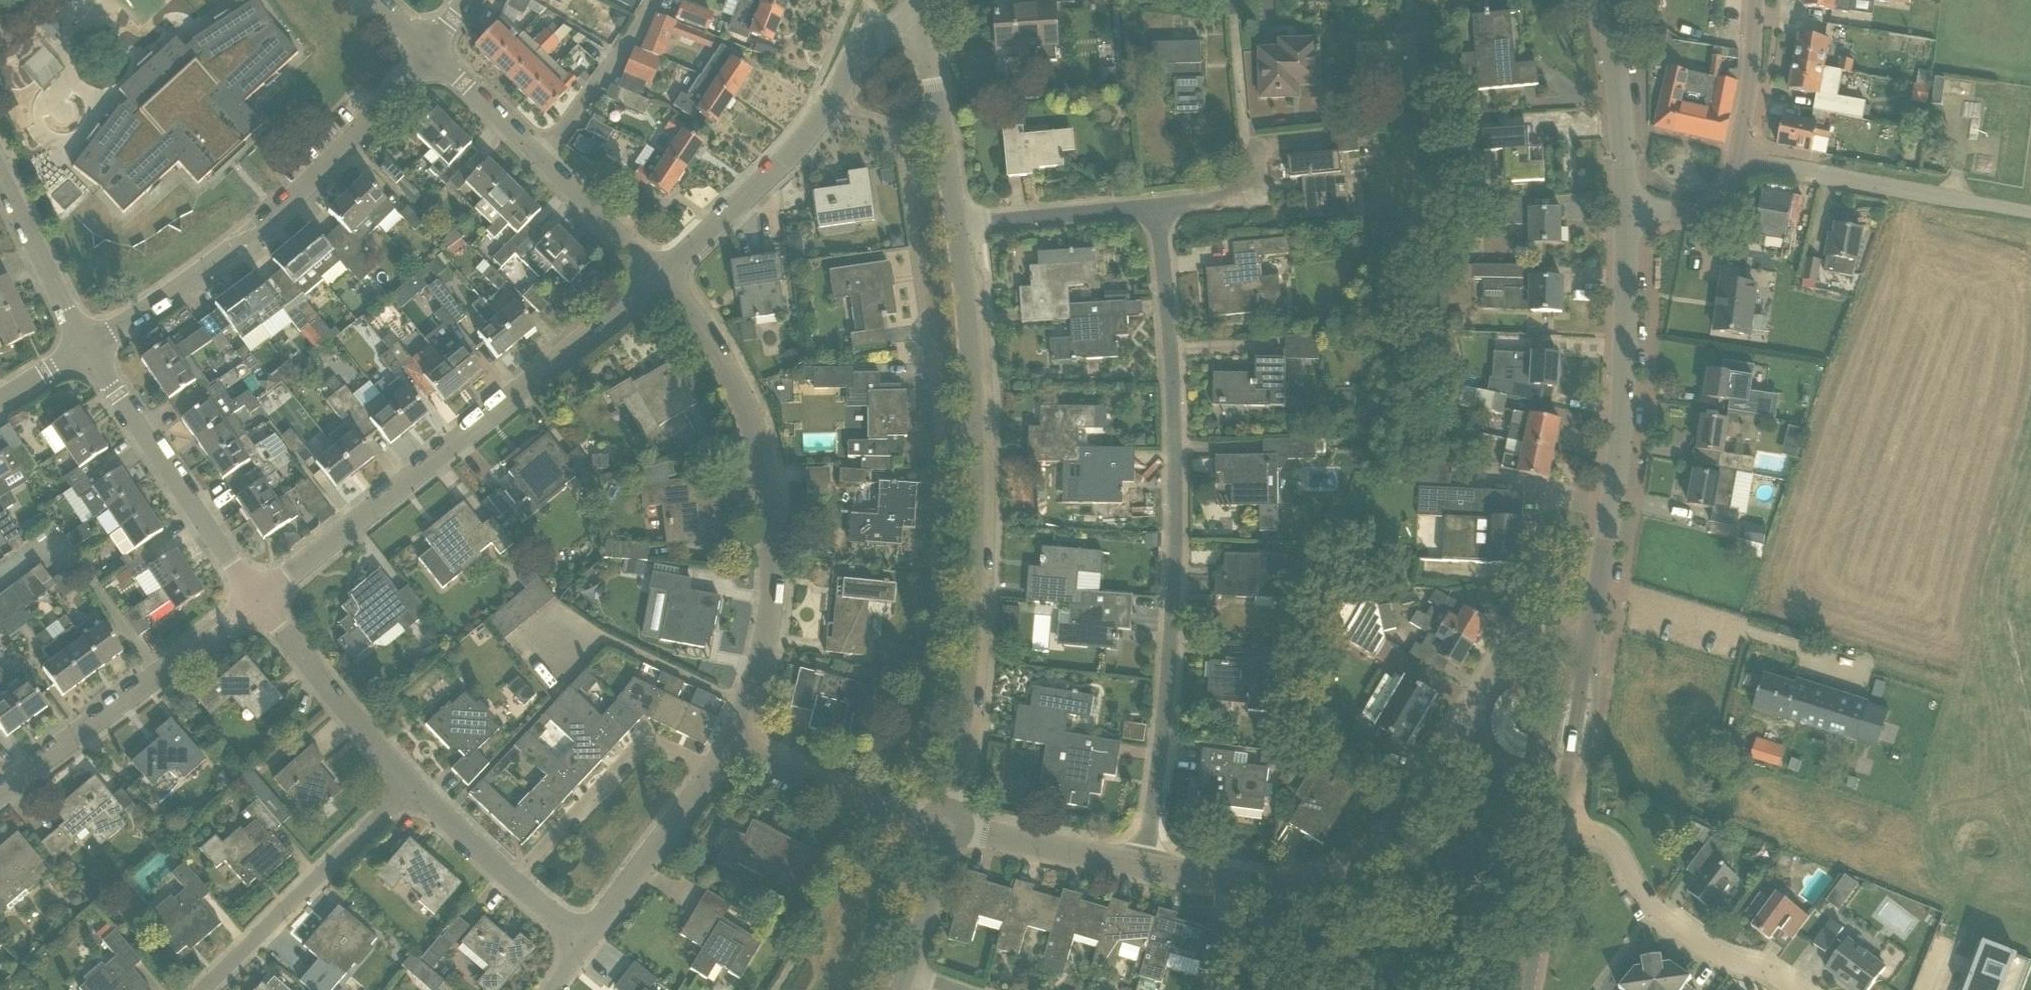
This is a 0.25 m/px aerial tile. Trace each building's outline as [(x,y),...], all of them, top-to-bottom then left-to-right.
[(245,149),(247,147),(246,146),(245,147),(242,143),(263,124),(243,103),(263,85),(266,88),(265,88),(266,89),(280,77),(276,73),(298,53),(278,31),(273,24),(257,0),(255,0),(232,15),(229,10),(213,20),(214,21),(215,21),(217,24),(192,40),(193,41),(185,48),(176,38),(154,58),(151,55),(152,54),(151,53),(137,67),(138,68),(139,67),(141,70),(119,90),(129,100),(121,107),(120,106),(102,129),(99,127),(99,126),(98,125),(88,139),(91,143),(73,167),(97,185),(103,191),(123,213),(145,193),(149,197),(163,184),(162,183),(161,184),(158,181),(178,163),(198,184),(212,171),(215,175),(214,176),(215,177),(217,175),(245,149)] [(523,15),(527,8),(539,15),(546,9),(531,0),(508,0),(505,5),(523,15)] [(617,0),(632,9),(637,0),(617,0)] [(747,40),(749,33),(771,42),(783,13),(760,5),(747,0),(739,0),(726,32),(747,40)] [(760,5),(783,13),(788,0),(747,0),(760,5)] [(1804,6),(1833,11),(1851,13),(1852,0),(1805,0),(1804,6)] [(712,14),(708,13),(689,5),(683,21),(706,30),(712,14)] [(1057,62),(1057,45),(1056,9),(1017,11),(1017,5),(997,6),(999,48),(1034,46),(1036,52),(1037,54),(1038,56),(1039,58),(1041,59),(1043,60),(1045,61),(1047,62),(1049,62),(1051,62),(1057,62)] [(626,17),(616,11),(612,18),(613,24),(620,28),(626,17)] [(1473,17),(1475,36),(1480,90),(1519,87),(1539,85),(1537,64),(1515,66),(1511,13),(1490,15),(1490,11),(1486,11),(1486,16),(1473,17)] [(522,33),(516,27),(502,14),(496,24),(475,46),(492,63),(522,33)] [(41,25),(52,38),(63,28),(52,15),(41,25)] [(668,42),(676,23),(657,15),(649,33),(668,42)] [(710,48),(714,38),(676,23),(672,33),(710,48)] [(1667,28),(1653,28),(1653,45),(1667,46),(1667,28)] [(492,63),(510,80),(553,36),(545,29),(533,42),(523,32),(522,33),(492,63)] [(577,46),(585,38),(578,34),(577,34),(572,40),(577,46)] [(1799,34),(1794,61),(1824,67),(1829,40),(1799,34)] [(553,36),(510,80),(527,97),(548,76),(558,66),(547,55),(560,42),(553,36)] [(1397,91),(1418,90),(1417,38),(1395,38),(1395,44),(1358,45),(1358,78),(1373,77),(1373,85),(1375,89),(1378,92),(1382,94),(1397,94),(1397,91)] [(1301,86),(1320,85),(1319,40),(1297,40),(1297,48),(1260,49),(1261,98),(1301,97),(1301,86)] [(1196,133),(1206,132),(1206,113),(1205,113),(1204,78),(1202,78),(1201,42),(1153,43),(1154,66),(1173,65),(1174,115),(1195,114),(1196,133)] [(769,45),(767,51),(765,55),(774,59),(777,49),(769,45)] [(701,74),(701,75),(734,98),(751,71),(731,58),(733,55),(720,46),(701,74)] [(662,60),(641,52),(634,49),(623,75),(651,86),(662,60)] [(1723,58),(1713,57),(1712,66),(1711,76),(1720,77),(1723,58)] [(1853,72),(1855,61),(1841,58),(1839,70),(1843,71),(1853,72)] [(1794,61),(1789,89),(1816,94),(1813,111),(1863,120),(1866,102),(1838,97),(1843,71),(1839,70),(1824,67),(1794,61)] [(1704,138),(1710,110),(1676,103),(1683,71),(1669,67),(1655,127),(1704,138)] [(1117,80),(1116,68),(1108,69),(1104,73),(1105,81),(1117,80)] [(570,74),(559,86),(548,76),(527,97),(545,114),(577,80),(570,74)] [(716,124),(734,98),(701,75),(687,96),(681,93),(673,105),(691,117),(696,110),(716,124)] [(1725,143),(1738,81),(1710,77),(1704,102),(1711,103),(1710,110),(1704,138),(1725,143)] [(1845,92),(1859,96),(1863,80),(1849,77),(1845,92)] [(1931,104),(1941,106),(1946,79),(1935,77),(1931,104)] [(1927,104),(1929,86),(1916,84),(1914,84),(1911,101),(1927,104)] [(649,101),(628,92),(620,88),(614,102),(643,114),(649,101)] [(1431,109),(1420,108),(1419,115),(1431,116),(1431,109)] [(436,109),(413,132),(431,150),(453,126),(436,109)] [(1322,111),(1322,112),(1323,129),(1331,128),(1340,127),(1338,111),(1338,110),(1322,111)] [(591,119),(601,124),(604,119),(594,114),(591,119)] [(1812,151),(1815,137),(1828,140),(1831,128),(1817,125),(1818,123),(1783,116),(1778,144),(1812,151)] [(607,142),(613,131),(591,119),(585,130),(607,142)] [(665,157),(662,155),(685,170),(703,144),(682,131),(685,127),(672,119),(665,128),(678,137),(665,157)] [(430,169),(446,186),(450,182),(465,166),(457,157),(471,143),(453,126),(431,150),(425,157),(434,165),(430,169)] [(1342,173),(1341,153),(1360,151),(1357,126),(1340,127),(1331,128),(1334,153),(1288,158),(1290,178),(1307,177),(1308,187),(1304,187),(1307,219),(1341,217),(1341,216),(1351,215),(1347,172),(1342,173)] [(1063,152),(1061,132),(1025,135),(1024,127),(1004,129),(1009,178),(1027,176),(1026,169),(1041,168),(1041,169),(1065,166),(1063,152)] [(1505,182),(1545,181),(1543,148),(1530,149),(1529,129),(1509,130),(1484,131),(1484,152),(1503,151),(1505,182)] [(1903,129),(1901,144),(1915,146),(1917,131),(1903,129)] [(581,137),(575,147),(585,153),(591,142),(581,137)] [(685,170),(662,155),(655,151),(642,168),(640,166),(632,177),(646,186),(648,183),(668,196),(685,170)] [(396,184),(402,178),(405,176),(389,160),(380,169),(396,184)] [(465,166),(450,182),(458,190),(465,183),(482,200),(505,177),(488,160),(474,174),(465,166)] [(866,184),(870,184),(867,169),(847,172),(849,187),(812,192),(816,222),(853,216),(854,223),(875,220),(871,192),(867,193),(866,184)] [(893,170),(880,172),(882,184),(894,182),(893,170)] [(363,177),(346,194),(377,226),(395,210),(363,177)] [(482,200),(475,207),(491,225),(492,225),(522,194),(505,177),(482,200)] [(1785,239),(1793,195),(1762,189),(1754,233),(1785,239)] [(360,243),(377,226),(346,194),(328,211),(360,243)] [(526,225),(540,211),(522,194),(492,225),(491,225),(486,230),(494,238),(507,225),(516,234),(510,240),(510,241),(492,258),(501,267),(515,254),(519,249),(518,249),(534,233),(526,225)] [(1793,195),(1785,239),(1784,242),(1794,244),(1803,197),(1793,195)] [(1507,217),(1507,211),(1507,200),(1466,203),(1467,227),(1480,227),(1479,219),(1506,217),(1507,217)] [(415,230),(424,222),(409,207),(400,215),(415,230)] [(1546,244),(1562,244),(1562,210),(1531,210),(1518,211),(1518,226),(1530,225),(1531,242),(1525,242),(1525,259),(1546,259),(1546,244)] [(439,229),(447,237),(454,230),(447,222),(439,229)] [(1853,277),(1856,262),(1857,262),(1862,230),(1836,225),(1834,236),(1830,235),(1826,257),(1824,272),(1839,275),(1840,274),(1853,277)] [(551,267),(552,268),(575,245),(557,227),(543,241),(534,233),(518,249),(519,249),(515,254),(540,278),(551,267)] [(339,262),(330,253),(331,252),(310,228),(292,243),(321,277),(339,262)] [(461,238),(461,237),(454,230),(447,237),(442,242),(448,248),(461,238)] [(1412,240),(1423,240),(1423,230),(1411,230),(1412,240)] [(890,235),(892,248),(905,246),(903,233),(890,235)] [(787,237),(789,250),(798,248),(802,241),(801,235),(787,237)] [(1755,245),(1765,246),(1767,237),(1756,235),(1755,245)] [(1279,276),(1262,278),(1260,257),(1289,254),(1288,239),(1234,244),(1236,267),(1207,269),(1211,317),(1230,315),(1230,312),(1241,311),(1241,314),(1262,312),(1282,310),(1279,276)] [(321,277),(292,243),(273,259),(304,296),(323,280),(321,277)] [(575,245),(552,268),(568,284),(562,289),(572,299),(588,282),(580,274),(592,262),(575,245)] [(354,257),(369,274),(378,266),(363,249),(354,257)] [(1076,319),(1075,305),(1071,305),(1070,285),(1085,285),(1083,250),(1040,253),(1040,254),(1045,254),(1045,266),(1030,266),(1031,282),(1035,282),(1036,287),(1020,288),(1022,309),(1026,309),(1027,322),(1076,319)] [(782,282),(778,255),(731,262),(734,289),(741,288),(743,297),(739,297),(743,319),(783,313),(778,282),(782,282)] [(436,279),(450,268),(440,256),(426,267),(436,279)] [(369,274),(354,257),(345,265),(360,282),(369,274)] [(1819,261),(1806,258),(1802,280),(1815,283),(1819,261)] [(850,334),(852,349),(886,344),(881,316),(895,314),(888,262),(829,271),(833,299),(860,296),(865,332),(850,334)] [(1533,266),(1506,265),(1474,264),(1473,279),(1505,280),(1504,310),(1562,312),(1563,279),(1532,279),(1533,266)] [(500,291),(508,282),(491,267),(483,276),(500,291)] [(453,274),(461,284),(465,281),(457,271),(453,274)] [(284,317),(254,275),(234,289),(253,315),(261,325),(261,326),(271,339),(293,322),(301,332),(310,325),(296,307),(284,317)] [(21,305),(7,278),(0,281),(0,316),(21,305)] [(396,293),(402,303),(424,290),(418,280),(396,293)] [(1748,334),(1754,284),(1720,280),(1714,330),(1748,334)] [(539,314),(548,306),(531,288),(522,296),(539,314)] [(253,315),(234,289),(215,304),(234,329),(242,340),(261,326),(261,325),(253,315)] [(1125,300),(1125,290),(1105,290),(1106,301),(1125,300)] [(439,302),(457,324),(466,318),(452,300),(446,293),(438,300),(439,302)] [(477,333),(497,359),(516,344),(496,318),(487,307),(488,307),(480,298),(471,305),(487,325),(477,333)] [(296,307),(310,325),(319,317),(306,299),(296,307)] [(477,349),(457,324),(439,302),(435,305),(439,310),(433,315),(447,332),(450,335),(441,343),(433,332),(424,339),(436,354),(442,361),(463,386),(470,380),(473,383),(484,374),(469,355),(477,349)] [(1053,362),(1119,357),(1118,337),(1129,336),(1128,315),(1124,315),(1123,302),(1075,305),(1076,319),(1079,319),(1080,338),(1052,340),(1053,362)] [(496,318),(516,344),(535,328),(515,303),(515,304),(496,318)] [(0,316),(0,335),(6,347),(35,333),(21,305),(0,316)] [(199,323),(203,328),(212,341),(222,334),(208,316),(199,323)] [(144,337),(148,343),(164,332),(160,326),(144,337)] [(212,341),(203,328),(173,349),(168,341),(141,359),(155,379),(189,356),(212,341)] [(412,360),(398,342),(390,331),(380,339),(389,349),(403,367),(412,360)] [(1287,348),(1298,349),(1297,356),(1317,357),(1318,338),(1288,337),(1287,348)] [(249,370),(258,363),(245,345),(236,353),(249,370)] [(403,367),(389,349),(380,357),(394,374),(403,367)] [(804,362),(798,352),(785,359),(790,369),(804,362)] [(1516,369),(1515,384),(1558,387),(1560,355),(1533,353),(1533,354),(1515,353),(1514,369),(1516,369)] [(314,354),(307,360),(313,367),(320,361),(314,354)] [(455,393),(463,386),(442,361),(436,354),(428,359),(434,367),(423,376),(443,402),(443,401),(446,405),(457,396),(455,393)] [(209,386),(208,385),(203,376),(189,356),(155,379),(169,400),(185,389),(191,398),(209,386)] [(1286,359),(1256,358),(1256,373),(1214,373),(1214,403),(1249,403),(1248,406),(1285,407),(1286,359)] [(313,367),(307,360),(292,371),(296,375),(308,365),(311,369),(313,367)] [(1723,373),(1710,371),(1706,398),(1730,401),(1729,411),(1758,415),(1760,399),(1750,397),(1755,365),(1724,361),(1723,373)] [(658,427),(696,404),(671,362),(632,384),(637,392),(623,400),(643,434),(658,426),(658,427)] [(813,390),(824,389),(833,378),(833,368),(813,368),(803,368),(803,382),(813,382),(813,390)] [(1472,389),(1506,396),(1510,377),(1502,375),(1476,369),(1472,389)] [(1036,370),(1032,374),(1032,378),(1035,382),(1044,382),(1047,379),(1047,373),(1044,370),(1036,370)] [(879,372),(852,373),(852,389),(853,389),(853,395),(867,394),(868,440),(847,441),(848,456),(861,456),(861,469),(892,470),(892,457),(902,457),(905,455),(905,437),(907,437),(906,390),(896,391),(896,383),(880,383),(879,372)] [(276,385),(275,385),(269,377),(268,375),(257,383),(265,394),(276,385)] [(233,414),(237,411),(231,402),(217,381),(216,380),(208,385),(209,386),(191,398),(198,408),(182,419),(196,439),(233,414)] [(377,429),(389,445),(409,429),(389,404),(388,404),(380,394),(362,408),(345,386),(343,387),(335,393),(369,436),(377,429)] [(1503,414),(1506,396),(1472,389),(1462,387),(1459,405),(1503,414)] [(389,404),(409,429),(428,414),(407,389),(389,404)] [(248,391),(231,402),(237,411),(244,407),(254,400),(248,391)] [(340,418),(345,424),(327,438),(334,448),(335,447),(355,472),(374,457),(362,442),(369,436),(335,393),(326,400),(340,418)] [(559,394),(557,399),(557,406),(561,409),(569,408),(572,404),(571,397),(566,393),(559,394)] [(254,400),(244,407),(249,415),(259,407),(254,400)] [(1034,462),(1083,462),(1083,448),(1079,448),(1080,428),(1095,429),(1095,407),(1042,407),(1041,422),(1045,422),(1045,428),(1030,428),(1030,449),(1034,449),(1034,462)] [(65,447),(93,429),(79,408),(40,434),(54,455),(65,447)] [(1514,411),(1508,441),(1526,444),(1554,450),(1561,420),(1531,414),(1531,415),(1514,411)] [(1729,411),(1727,420),(1703,417),(1698,450),(1715,452),(1713,466),(1721,467),(1738,470),(1753,473),(1756,458),(1724,453),(1727,437),(1758,441),(1762,416),(1758,415),(1729,411)] [(14,426),(25,420),(28,418),(25,412),(22,414),(21,413),(10,420),(14,426)] [(209,459),(247,434),(233,414),(196,439),(209,459)] [(1784,445),(1800,449),(1805,430),(1795,427),(1789,426),(1784,445)] [(64,477),(72,488),(105,465),(99,455),(107,449),(93,429),(65,447),(79,467),(64,477)] [(304,464),(313,457),(291,429),(282,436),(304,464)] [(1133,440),(1134,447),(1147,446),(1146,433),(1138,434),(1133,440)] [(245,479),(269,463),(272,460),(260,442),(254,445),(247,434),(209,459),(223,479),(239,469),(245,479)] [(566,457),(547,434),(521,455),(524,459),(509,472),(536,506),(574,477),(577,481),(591,470),(575,450),(566,457)] [(1316,459),(1316,440),(1289,439),(1289,459),(1316,459)] [(1554,450),(1526,444),(1523,458),(1505,455),(1502,468),(1520,472),(1520,473),(1548,479),(1554,450)] [(24,446),(12,453),(19,465),(25,475),(36,467),(24,446)] [(335,447),(334,448),(316,463),(336,488),(355,472),(335,447)] [(9,492),(0,477),(18,466),(7,448),(0,452),(0,504),(4,510),(16,502),(10,492),(9,492)] [(1132,461),(1132,448),(1083,448),(1083,462),(1087,462),(1086,481),(1070,481),(1070,503),(1123,504),(1124,483),(1135,483),(1135,462),(1132,461)] [(591,455),(592,470),(608,469),(608,455),(591,455)] [(1278,531),(1278,505),(1278,456),(1217,456),(1217,473),(1232,473),(1232,506),(1259,506),(1259,531),(1278,531)] [(675,476),(672,462),(637,470),(639,486),(641,486),(644,506),(668,503),(672,543),(721,537),(714,478),(667,483),(666,478),(675,476)] [(1422,462),(1420,486),(1451,488),(1453,463),(1422,462)] [(236,499),(250,520),(285,496),(284,494),(276,499),(269,490),(281,482),(269,463),(245,479),(252,488),(236,499)] [(134,490),(120,469),(112,475),(105,465),(72,488),(79,499),(80,498),(93,517),(107,509),(134,490)] [(1720,476),(1695,472),(1689,504),(1714,509),(1712,523),(1736,527),(1739,510),(1731,508),(1738,470),(1721,467),(1720,476)] [(839,482),(870,484),(871,471),(840,469),(839,482)] [(308,479),(298,487),(295,489),(308,509),(322,498),(308,479)] [(829,492),(828,481),(808,483),(808,493),(829,492)] [(913,520),(915,485),(885,483),(883,518),(852,516),(850,542),(900,545),(902,520),(913,520)] [(1525,493),(1451,488),(1420,486),(1418,516),(1445,518),(1491,521),(1488,564),(1520,566),(1525,493)] [(107,509),(120,528),(121,529),(148,510),(134,490),(107,509)] [(506,509),(493,493),(480,504),(493,519),(506,509)] [(299,516),(288,499),(285,496),(250,520),(264,539),(299,516)] [(432,548),(419,559),(442,588),(455,577),(453,574),(491,544),(500,555),(513,545),(491,518),(482,525),(463,502),(438,522),(441,527),(425,539),(432,548)] [(127,569),(149,554),(142,544),(162,531),(148,510),(121,529),(120,528),(109,536),(123,557),(120,559),(127,569)] [(19,535),(3,511),(0,513),(0,531),(7,542),(19,535)] [(46,513),(36,519),(41,527),(51,521),(46,513)] [(74,548),(90,537),(94,534),(86,523),(66,537),(74,548)] [(1750,532),(1749,539),(1759,541),(1760,531),(1754,530),(1750,532)] [(1146,546),(1159,546),(1159,535),(1146,534),(1146,546)] [(616,543),(614,559),(647,561),(649,544),(625,543),(616,543)] [(1031,602),(1080,606),(1081,592),(1077,592),(1078,572),(1095,574),(1097,552),(1043,547),(1042,568),(1030,567),(1029,588),(1032,589),(1031,602)] [(148,570),(161,590),(189,571),(175,550),(156,564),(149,554),(127,569),(134,580),(148,570)] [(1317,551),(1317,564),(1329,565),(1330,552),(1317,551)] [(1287,557),(1226,555),(1225,578),(1217,577),(1217,596),(1286,599),(1287,557)] [(628,560),(626,574),(642,576),(644,562),(628,560)] [(51,579),(41,565),(32,571),(43,585),(51,579)] [(374,646),(370,640),(376,635),(379,638),(398,624),(395,620),(407,611),(416,622),(428,612),(407,586),(398,593),(379,569),(354,590),(357,594),(341,607),(349,616),(339,624),(347,633),(337,641),(353,662),(374,646)] [(43,585),(32,571),(22,579),(37,599),(48,592),(47,591),(56,585),(51,579),(43,585)] [(65,571),(55,577),(64,595),(74,589),(65,571)] [(189,571),(161,590),(136,607),(124,615),(139,636),(150,628),(144,619),(156,611),(170,602),(176,611),(204,592),(189,571)] [(649,589),(669,592),(660,640),(704,648),(708,628),(714,629),(720,596),(690,591),(692,579),(652,572),(649,589)] [(546,605),(555,598),(555,597),(539,577),(530,584),(546,605)] [(37,599),(22,579),(12,587),(27,607),(37,599)] [(896,584),(843,579),(841,597),(836,597),(832,638),(826,638),(825,652),(867,656),(869,639),(865,639),(868,601),(894,603),(896,584)] [(537,612),(546,605),(530,584),(521,592),(537,612)] [(27,607),(12,587),(2,594),(17,615),(23,610),(27,607)] [(1433,605),(1427,616),(1473,645),(1488,621),(1436,590),(1429,603),(1433,605)] [(512,599),(528,620),(537,612),(521,592),(512,599)] [(1130,596),(1081,592),(1080,606),(1084,606),(1082,624),(1066,623),(1064,645),(1118,650),(1120,629),(1131,630),(1133,609),(1129,609),(1130,596)] [(1401,596),(1402,601),(1403,605),(1416,602),(1414,592),(1401,596)] [(7,622),(17,615),(2,594),(0,595),(0,613),(7,622)] [(519,627),(528,620),(512,599),(503,606),(519,627)] [(1391,602),(1379,605),(1384,630),(1396,627),(1391,602)] [(1387,640),(1384,630),(1379,605),(1378,603),(1363,603),(1343,637),(1341,640),(1375,660),(1387,640)] [(494,613),(511,633),(519,627),(503,606),(494,613)] [(1004,607),(1003,619),(1020,620),(1021,608),(1004,607)] [(1445,644),(1439,655),(1459,668),(1473,645),(1427,616),(1418,611),(1411,623),(1421,628),(1420,629),(1429,634),(1445,644)] [(503,640),(511,633),(494,613),(486,619),(503,640)] [(123,651),(103,624),(96,614),(76,629),(75,629),(102,666),(123,651)] [(58,621),(66,632),(54,641),(83,681),(102,666),(75,629),(76,629),(66,615),(65,616),(58,621)] [(1785,637),(1788,627),(1781,625),(1778,634),(1785,637)] [(41,648),(51,663),(42,669),(62,696),(83,681),(54,641),(46,630),(37,636),(44,646),(41,648)] [(1271,660),(1253,659),(1253,665),(1211,662),(1209,696),(1250,700),(1249,710),(1268,712),(1272,668),(1294,670),(1295,663),(1296,649),(1272,647),(1271,660)] [(232,698),(243,711),(259,697),(270,710),(283,699),(246,656),(196,699),(210,716),(232,698)] [(848,663),(834,660),(832,670),(846,673),(848,663)] [(591,672),(598,678),(604,672),(596,666),(591,672)] [(868,718),(876,688),(800,669),(792,699),(814,705),(809,728),(840,736),(846,713),(868,718)] [(582,686),(592,676),(585,670),(576,680),(582,686)] [(657,682),(665,685),(670,676),(662,672),(657,682)] [(1396,674),(1386,689),(1428,714),(1429,712),(1428,712),(1436,698),(1437,699),(1437,697),(1434,696),(1436,693),(1425,686),(1423,689),(1406,679),(1405,680),(1396,674)] [(1869,703),(1797,680),(1796,685),(1764,675),(1754,707),(1857,741),(1869,703)] [(662,692),(649,719),(676,732),(689,705),(677,699),(684,683),(670,676),(665,685),(661,692),(662,692)] [(633,678),(618,699),(639,720),(643,716),(649,719),(662,692),(661,692),(633,678)] [(7,695),(27,722),(48,707),(27,680),(7,695)] [(176,687),(181,694),(191,687),(186,680),(176,687)] [(1877,680),(1872,696),(1882,699),(1887,683),(1877,680)] [(7,695),(0,685),(0,727),(7,737),(27,722),(7,695)] [(535,695),(527,686),(515,697),(524,706),(535,695)] [(601,716),(576,693),(569,687),(556,701),(610,751),(639,720),(618,699),(617,701),(601,716)] [(1067,748),(1069,734),(1066,734),(1069,714),(1084,717),(1088,695),(1035,687),(1032,708),(1020,706),(1015,740),(1067,748)] [(690,705),(689,705),(676,732),(705,746),(718,718),(709,714),(716,698),(697,689),(690,705)] [(1428,714),(1386,689),(1378,702),(1388,708),(1378,726),(1377,726),(1377,727),(1393,737),(1392,739),(1403,746),(1405,743),(1409,746),(1409,745),(1409,744),(1411,740),(1414,741),(1421,730),(1418,729),(1421,724),(1422,725),(1428,714)] [(489,764),(474,750),(499,728),(465,692),(451,705),(449,702),(426,725),(449,749),(453,745),(464,757),(452,769),(468,786),(489,764)] [(556,701),(544,714),(550,721),(576,745),(559,762),(581,782),(610,751),(556,701)] [(151,785),(173,766),(184,779),(206,760),(196,747),(171,719),(155,733),(160,738),(131,763),(151,785)] [(537,721),(527,732),(537,741),(547,730),(544,728),(537,721)] [(527,732),(514,746),(520,752),(546,776),(530,793),(552,814),(581,782),(559,762),(537,741),(527,732)] [(1089,807),(1091,794),(1101,795),(1105,775),(1116,776),(1119,755),(1116,755),(1118,742),(1069,734),(1067,748),(1071,748),(1068,764),(1060,763),(1060,766),(1052,765),(1048,787),(1061,789),(1059,803),(1089,807)] [(1756,737),(1750,758),(1778,767),(1785,746),(1756,737)] [(324,760),(312,746),(275,779),(294,801),(295,799),(311,817),(317,811),(340,791),(318,766),(324,760)] [(1234,764),(1236,753),(1204,749),(1198,803),(1264,812),(1265,800),(1269,769),(1234,764)] [(1261,763),(1280,765),(1281,754),(1263,752),(1261,763)] [(508,753),(498,763),(505,769),(514,759),(508,753)] [(1802,761),(1792,758),(1788,768),(1798,771),(1802,761)] [(495,779),(505,769),(498,763),(489,773),(495,779)] [(216,780),(225,785),(232,774),(222,768),(216,780)] [(258,799),(260,801),(270,792),(250,769),(240,777),(258,799)] [(1318,842),(1352,788),(1324,770),(1321,774),(1313,769),(1296,797),(1304,802),(1290,824),(1306,835),(1313,839),(1318,842)] [(1856,789),(1860,779),(1850,776),(1846,786),(1856,789)] [(123,811),(95,777),(55,811),(65,822),(59,827),(70,840),(93,821),(108,839),(126,825),(118,815),(123,811)] [(514,809),(489,786),(482,780),(469,794),(469,795),(523,845),(552,814),(530,793),(514,809)] [(225,861),(247,886),(262,873),(266,877),(291,856),(271,833),(280,825),(258,799),(245,810),(255,821),(243,831),(225,847),(222,844),(215,836),(200,849),(217,868),(225,861)] [(764,877),(767,870),(801,887),(817,855),(753,823),(745,839),(734,833),(720,860),(735,868),(737,864),(764,877)] [(147,839),(155,849),(166,841),(158,831),(147,839)] [(25,890),(47,872),(41,864),(42,862),(18,834),(0,849),(0,911),(6,906),(10,910),(28,894),(25,890)] [(1689,892),(1712,909),(1737,876),(1730,871),(1732,868),(1733,864),(1733,860),(1732,856),(1730,852),(1727,849),(1712,837),(1695,860),(1706,868),(1689,892)] [(425,898),(433,888),(447,900),(460,884),(410,840),(378,876),(392,888),(401,878),(425,898)] [(1255,841),(1255,851),(1264,851),(1264,841),(1255,841)] [(149,920),(177,954),(193,941),(197,945),(221,924),(201,900),(210,892),(184,862),(170,873),(184,889),(149,920)] [(997,920),(1005,923),(1015,890),(1017,880),(1014,890),(979,881),(981,875),(969,871),(949,939),(972,946),(982,909),(998,914),(997,920)] [(1841,911),(1858,883),(1845,875),(1828,903),(1841,911)] [(1044,929),(1053,932),(1062,899),(1027,890),(1029,884),(1017,880),(1015,890),(1005,923),(998,948),(1019,955),(1030,919),(1046,923),(1044,929)] [(1075,899),(1077,893),(1064,889),(1062,899),(1053,932),(1046,957),(1042,970),(1064,976),(1067,964),(1068,964),(1074,940),(1099,948),(1100,942),(1110,909),(1075,899)] [(739,979),(746,968),(761,943),(722,919),(730,905),(707,891),(706,892),(708,893),(701,905),(699,904),(698,905),(700,906),(685,929),(696,936),(692,942),(703,948),(690,969),(707,979),(716,964),(739,979)] [(1777,892),(1771,900),(1760,893),(1746,913),(1756,920),(1751,926),(1770,940),(1779,929),(1793,939),(1810,917),(1777,892)] [(81,903),(81,902),(81,898),(79,894),(74,894),(70,897),(69,901),(72,905),(77,906),(80,904),(81,903)] [(87,898),(81,903),(80,904),(85,910),(92,905),(87,898)] [(1140,976),(1141,976),(1157,918),(1122,908),(1124,902),(1112,899),(1110,909),(1100,942),(1099,948),(1093,967),(1115,973),(1125,938),(1141,942),(1131,974),(1140,976)] [(1188,959),(1196,962),(1206,928),(1170,917),(1172,912),(1160,908),(1157,918),(1141,976),(1162,982),(1172,947),(1190,952),(1188,959)] [(325,921),(304,946),(328,967),(331,964),(344,975),(377,938),(343,909),(330,925),(325,921)] [(483,989),(498,989),(534,949),(520,936),(513,944),(484,919),(473,931),(480,937),(470,948),(492,968),(479,983),(485,988),(483,989)] [(1826,968),(1839,978),(1841,977),(1846,981),(1845,982),(1852,988),(1853,989),(1870,989),(1875,983),(1882,982),(1881,974),(1886,968),(1848,939),(1847,940),(1840,934),(1844,929),(1832,920),(1814,944),(1826,953),(1830,948),(1837,953),(1826,968)] [(133,968),(142,960),(116,930),(102,941),(116,957),(79,988),(81,989),(151,989),(133,968)] [(453,946),(442,937),(440,936),(421,958),(433,969),(453,946)] [(774,950),(786,958),(792,947),(780,939),(774,950)] [(1979,942),(1972,961),(1976,963),(1965,989),(2023,989),(2030,970),(2030,962),(1979,942)] [(30,945),(18,956),(15,959),(20,966),(35,951),(30,945)] [(407,971),(418,958),(413,954),(402,966),(407,971)] [(946,959),(943,955),(937,956),(935,960),(937,964),(941,965),(945,963),(946,959)] [(1687,984),(1692,978),(1670,962),(1663,963),(1662,955),(1642,958),(1643,966),(1635,967),(1619,988),(1622,989),(1695,989),(1687,984)] [(1219,959),(1208,956),(1202,980),(1213,983),(1219,959)] [(3,957),(0,970),(12,972),(14,959),(3,957)] [(430,989),(437,989),(445,981),(418,958),(407,971),(430,989)] [(657,979),(635,961),(614,987),(617,989),(649,989),(657,979)] [(274,977),(262,989),(289,989),(274,977)]
